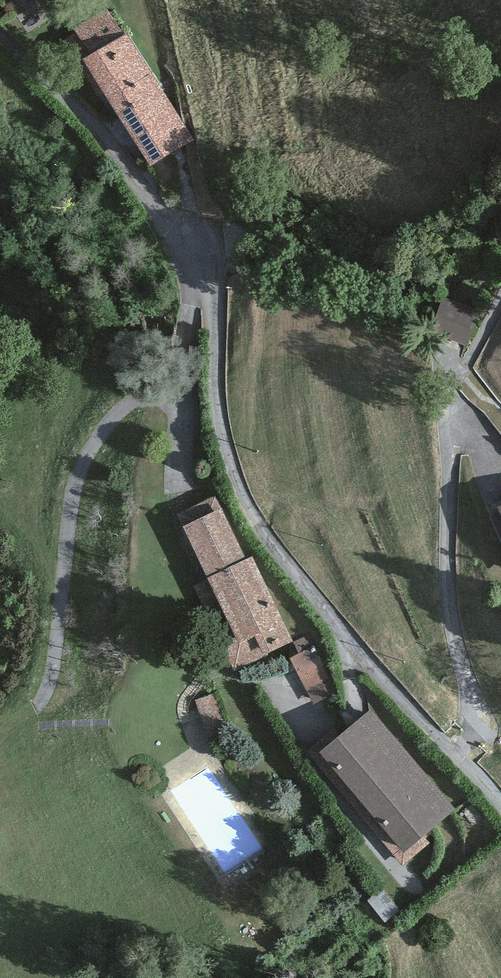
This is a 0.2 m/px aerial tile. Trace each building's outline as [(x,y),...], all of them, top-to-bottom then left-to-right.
[(107,8),(74,28),(90,54),(83,59),(150,166),(193,140),(128,34),(124,36),(107,8)] [(479,311),(443,299),(431,333),(466,346),(479,311)] [(216,496),(178,514),(235,635),(221,642),(234,669),(293,641),(253,556),(246,559),(216,496)] [(294,643),(299,654),(317,645),(311,634),(294,643)] [(299,654),(290,658),(314,706),(341,692),(317,645),(299,654)] [(214,694),(194,700),(208,743),(227,736),(214,694)] [(372,708),(318,753),(401,853),(455,808),(372,708)]
